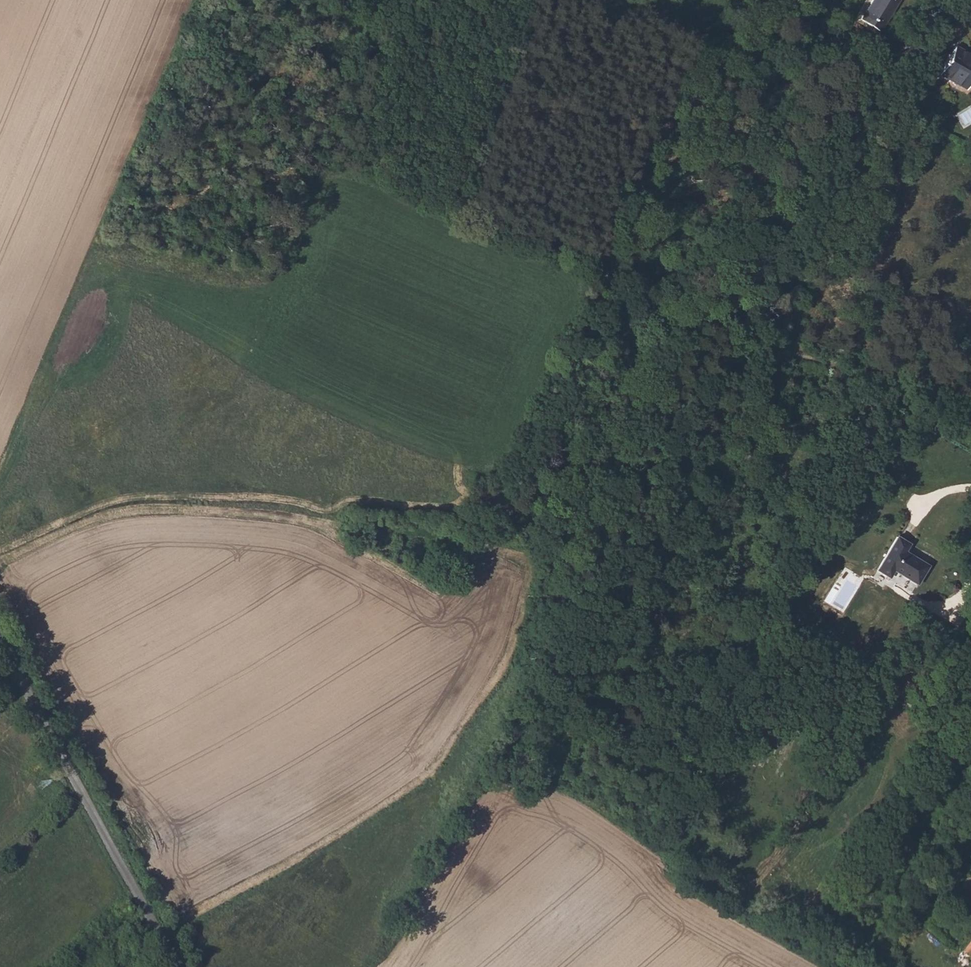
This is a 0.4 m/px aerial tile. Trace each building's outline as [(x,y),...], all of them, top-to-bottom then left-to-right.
[(897,0),(870,0),(857,21),(877,34),(897,0)] [(970,82),(970,58),(955,49),(940,76),(967,91),(970,82)] [(911,545),(898,537),(878,571),(891,578),(895,571),(918,585),(928,568),(905,554),(911,545)] [(970,958),(970,931),(958,948),(970,958)]
